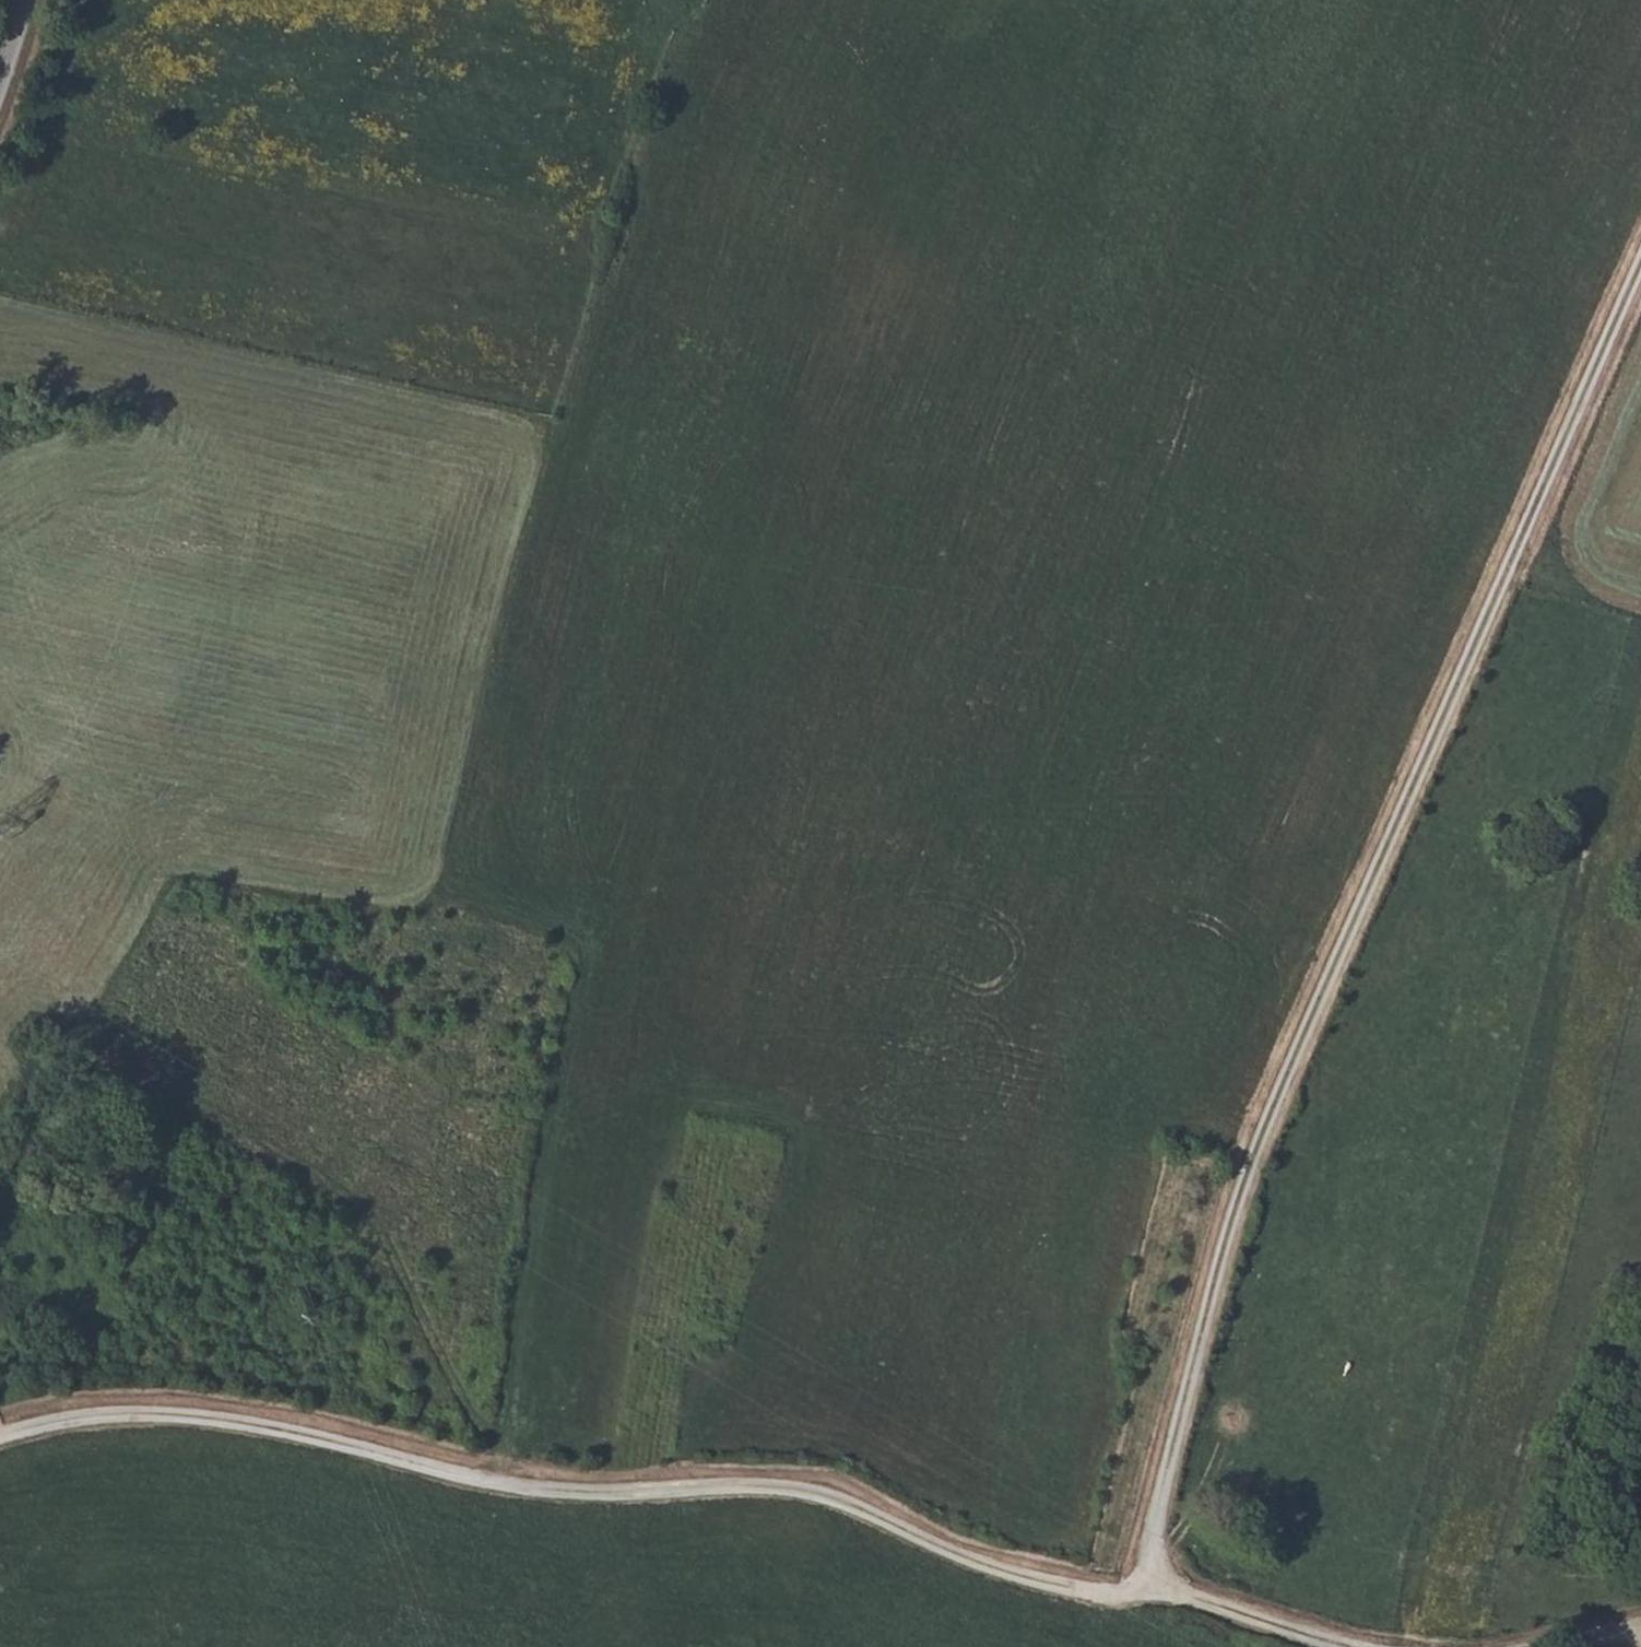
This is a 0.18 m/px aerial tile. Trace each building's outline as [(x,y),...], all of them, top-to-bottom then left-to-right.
[(1521,846),(1518,844),(1503,839),(1500,849),(1516,856),(1521,846)]
